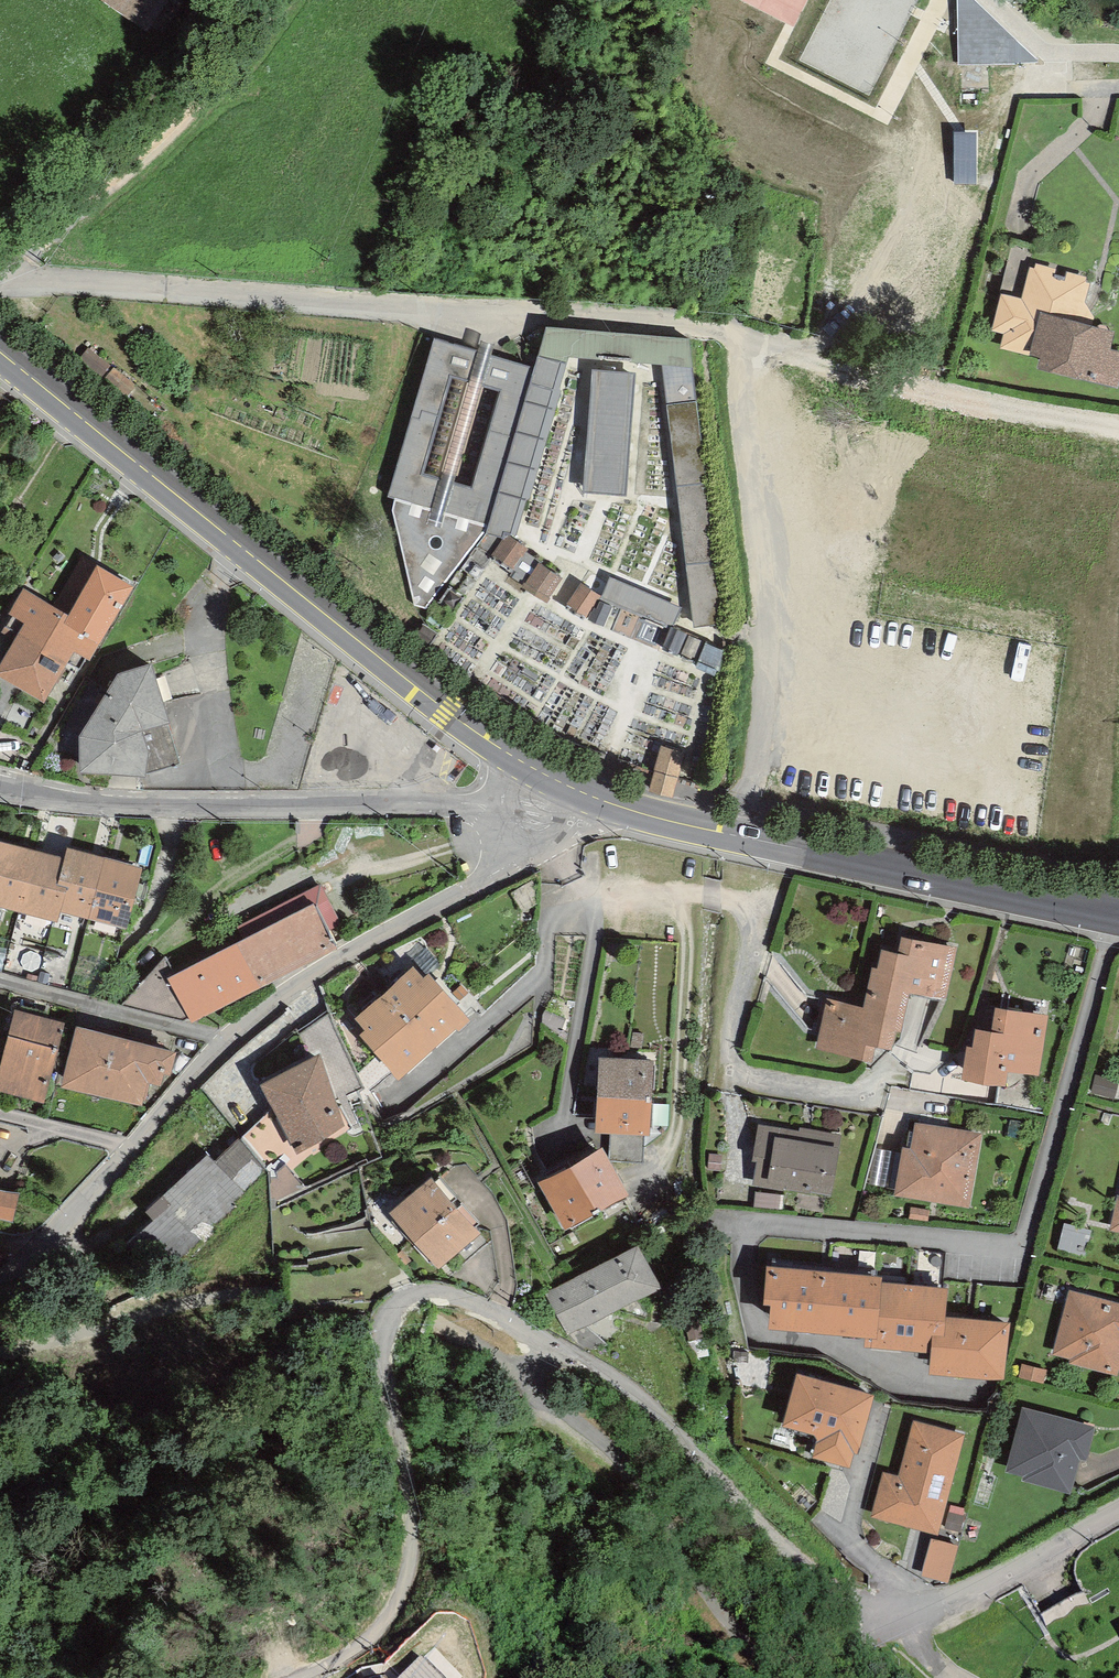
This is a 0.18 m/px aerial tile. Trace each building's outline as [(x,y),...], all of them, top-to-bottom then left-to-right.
[(147,26),(152,20),(162,27),(181,0),(108,0),(147,26)] [(1037,61),(968,0),(955,0),(956,67),(1037,61)] [(701,229),(727,224),(725,214),(699,219),(701,229)] [(1026,305),(1035,270),(1030,269),(1037,245),(1013,238),(998,296),(1005,298),(1026,305)] [(582,277),(602,272),(599,261),(579,265),(582,277)] [(1081,283),(1035,270),(1026,305),(1005,298),(997,325),(1011,329),(1007,341),(1057,355),(1055,364),(1113,380),(1118,357),(1118,353),(1104,349),(1108,333),(1070,322),(1081,283)] [(504,529),(510,531),(517,533),(527,499),(531,496),(562,391),(560,388),(569,355),(663,363),(693,626),(724,622),(689,338),(548,327),(535,371),(490,524),(488,532),(502,536),(504,529)] [(469,380),(478,350),(436,338),(389,495),(432,508),(440,478),(423,473),(452,375),(469,380)] [(114,366),(89,346),(79,358),(104,379),(114,366)] [(490,524),(535,371),(530,367),(491,355),(482,384),(501,390),(473,487),(453,481),(444,511),(490,524)] [(593,374),(585,490),(626,492),(634,377),(593,374)] [(508,535),(510,531),(504,529),(502,536),(488,532),(485,533),(440,599),(455,608),(491,555),(511,568),(512,567),(523,550),(525,547),(508,535)] [(525,585),(540,562),(523,550),(512,567),(517,571),(513,578),(525,585)] [(540,562),(525,585),(547,600),(563,576),(540,562)] [(131,585),(101,567),(72,617),(27,591),(8,626),(19,633),(0,667),(0,672),(42,697),(71,647),(88,657),(131,585)] [(671,630),(673,627),(682,607),(612,578),(602,599),(671,630)] [(586,617),(601,595),(583,583),(568,605),(586,617)] [(429,647),(455,608),(440,599),(414,637),(429,647)] [(673,627),(671,630),(663,648),(718,674),(724,649),(673,627)] [(142,771),(179,760),(149,665),(121,675),(83,734),(84,767),(142,771)] [(83,758),(83,734),(110,691),(88,677),(49,744),(53,750),(83,758)] [(674,779),(682,753),(663,747),(656,773),(674,779)] [(0,846),(0,897),(59,912),(61,903),(127,920),(140,870),(71,852),(68,864),(0,846)] [(183,1020),(332,945),(313,910),(178,980),(167,956),(164,957),(121,1004),(183,1020)] [(937,987),(946,946),(904,937),(901,953),(886,949),(881,968),(877,967),(868,1007),(832,1000),(823,1043),(868,1053),(871,1038),(890,1042),(894,1022),(897,1022),(906,981),(937,987)] [(423,980),(413,968),(362,1014),(371,1024),(365,1029),(399,1067),(461,1012),(429,975),(423,980)] [(323,1094),(360,1078),(331,1010),(299,1033),(309,1058),(323,1094)] [(1034,1069),(1043,1017),(1001,1010),(997,1031),(981,1029),(978,1046),(972,1045),(967,1072),(1001,1078),(1003,1064),(1034,1069)] [(63,1024),(15,1011),(0,1066),(0,1067),(48,1079),(63,1024)] [(167,1065),(170,1051),(81,1029),(68,1078),(138,1095),(144,1072),(156,1075),(159,1064),(167,1065)] [(645,1126),(649,1059),(603,1057),(600,1123),(611,1124),(645,1126)] [(298,1142),(334,1120),(330,1110),(323,1094),(309,1058),(268,1082),(278,1102),(298,1142)] [(1028,1111),(1034,1069),(1003,1064),(1001,1078),(997,1105),(1028,1111)] [(271,1175),(278,1171),(352,1128),(341,1105),(330,1110),(334,1120),(298,1142),(278,1102),(241,1135),(268,1171),(271,1175)] [(643,1160),(645,1126),(611,1124),(608,1157),(643,1160)] [(830,1189),(841,1132),(798,1124),(797,1130),(763,1124),(752,1182),(786,1188),(787,1181),(830,1189)] [(966,1200),(977,1134),(919,1125),(915,1149),(906,1148),(899,1188),(966,1200)] [(170,1270),(268,1171),(241,1135),(215,1160),(208,1152),(146,1208),(154,1217),(126,1243),(170,1270)] [(720,1169),(722,1154),(710,1152),(708,1167),(720,1169)] [(570,1216),(619,1188),(600,1153),(550,1181),(570,1216)] [(278,1171),(271,1175),(268,1177),(270,1198),(298,1185),(291,1168),(281,1174),(278,1171)] [(437,1259),(476,1226),(433,1177),(394,1210),(437,1259)] [(613,1250),(645,1232),(619,1188),(588,1206),(613,1250)] [(12,1217),(16,1195),(0,1192),(0,1214),(12,1217)] [(928,1220),(930,1208),(911,1205),(909,1217),(928,1220)] [(1086,1254),(1092,1228),(1065,1221),(1059,1247),(1086,1254)] [(570,1328),(656,1281),(636,1246),(551,1293),(570,1328)] [(927,1372),(1005,1379),(1010,1323),(946,1318),(949,1289),(885,1283),(885,1275),(771,1265),(768,1300),(777,1301),(775,1325),(862,1333),(861,1347),(929,1353),(927,1372)] [(1071,1293),(1059,1348),(1077,1353),(1076,1356),(1115,1365),(1118,1350),(1118,1304),(1071,1293)] [(588,1351),(605,1341),(584,1320),(570,1328),(579,1346),(588,1351)] [(1044,1381),(1047,1367),(1023,1360),(1019,1375),(1044,1381)] [(885,1398),(808,1374),(791,1427),(830,1439),(825,1456),(856,1466),(861,1451),(868,1453),(885,1398)] [(1083,1449),(1088,1425),(1024,1410),(1011,1466),(1029,1470),(1028,1475),(1068,1484),(1076,1447),(1083,1449)] [(974,1438),(922,1424),(908,1479),(888,1474),(875,1522),(947,1540),(974,1438)] [(957,1546),(931,1540),(922,1577),(947,1583),(957,1546)] [(399,1669),(390,1677),(409,1677),(399,1669)]
